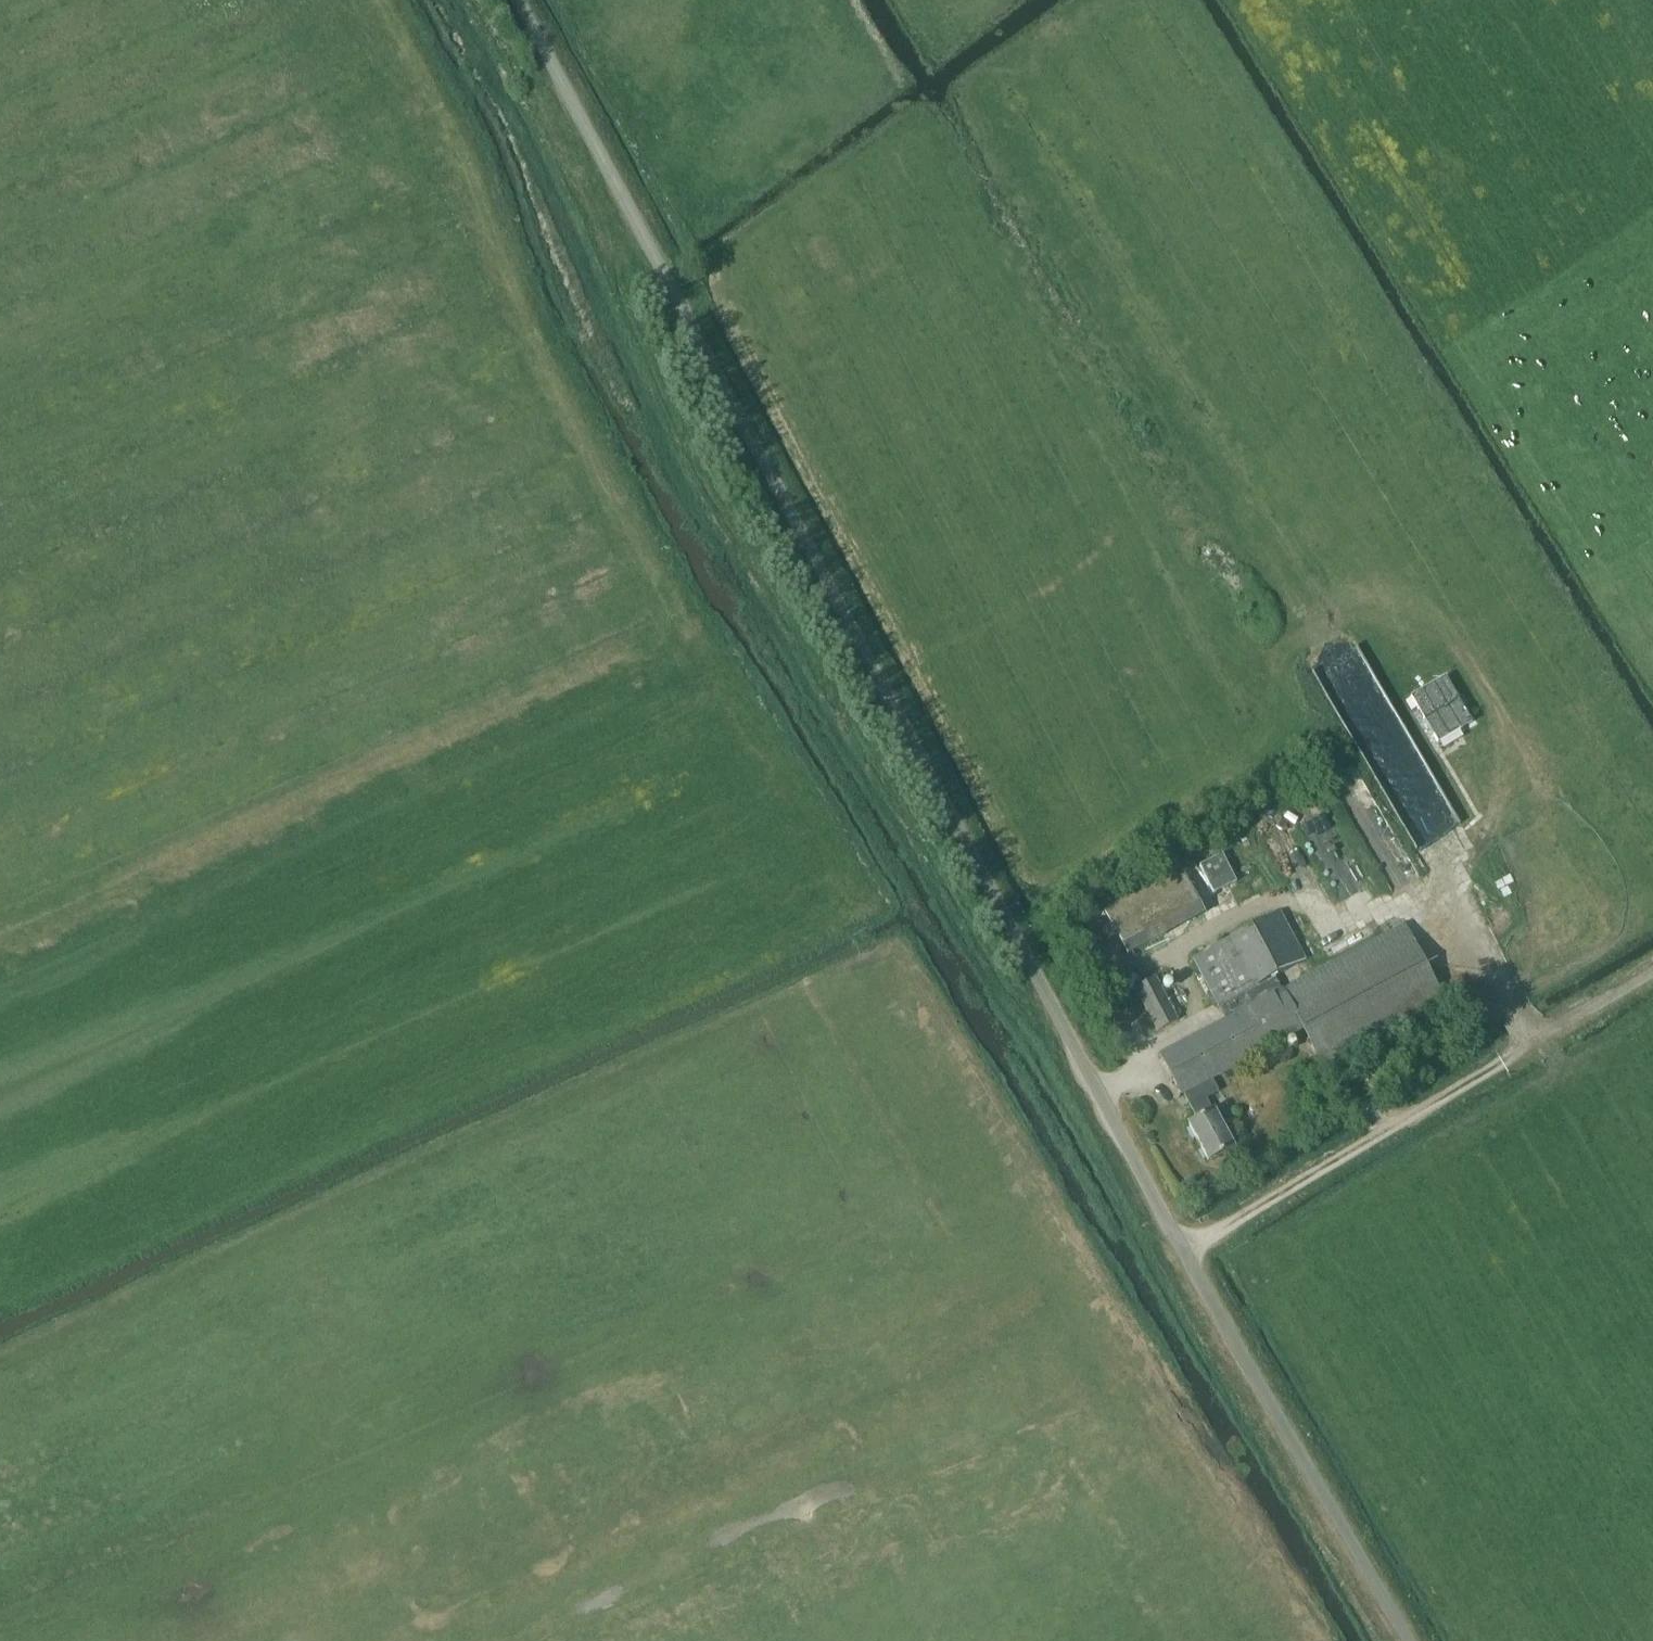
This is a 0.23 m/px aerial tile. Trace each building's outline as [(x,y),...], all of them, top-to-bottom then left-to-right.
[(1236,881),(1222,854),(1199,866),(1213,893),(1236,881)] [(1205,914),(1183,871),(1176,859),(1097,901),(1126,956),(1205,914)] [(1160,1054),(1182,1095),(1185,1094),(1198,1118),(1188,1123),(1208,1161),(1234,1147),(1213,1109),(1209,1112),(1203,1100),(1217,1092),(1210,1080),(1303,1031),(1323,1069),(1446,1004),(1405,925),(1280,991),(1274,978),(1306,962),(1280,913),(1194,958),(1227,1019),(1160,1054)] [(1136,989),(1158,1030),(1177,1020),(1155,979),(1136,989)]
